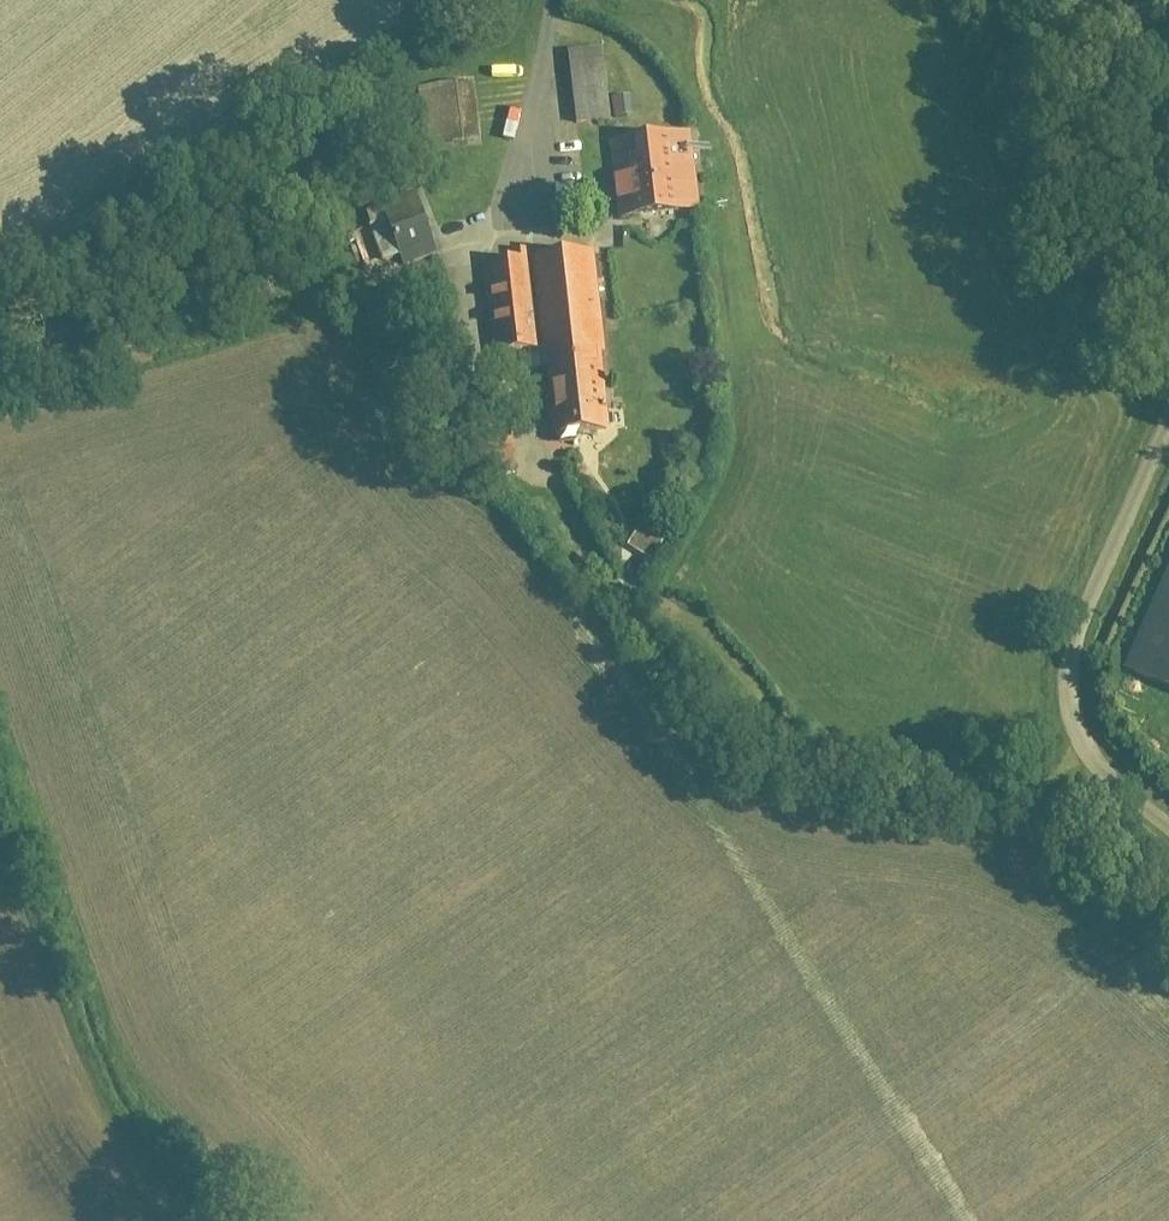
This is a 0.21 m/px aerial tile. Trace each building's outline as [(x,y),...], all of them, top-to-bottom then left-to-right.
[(596,51),(564,54),(571,126),(603,123),(596,51)] [(477,141),(470,67),(415,72),(423,147),(477,141)] [(695,212),(687,135),(604,144),(613,221),(695,212)] [(383,225),(402,268),(433,255),(414,211),(383,225)] [(608,434),(591,256),(483,267),(492,358),(538,353),(546,440),(608,434)] [(604,501),(595,532),(622,540),(631,509),(604,501)] [(1117,677),(1168,700),(1168,562),(1117,677)]
